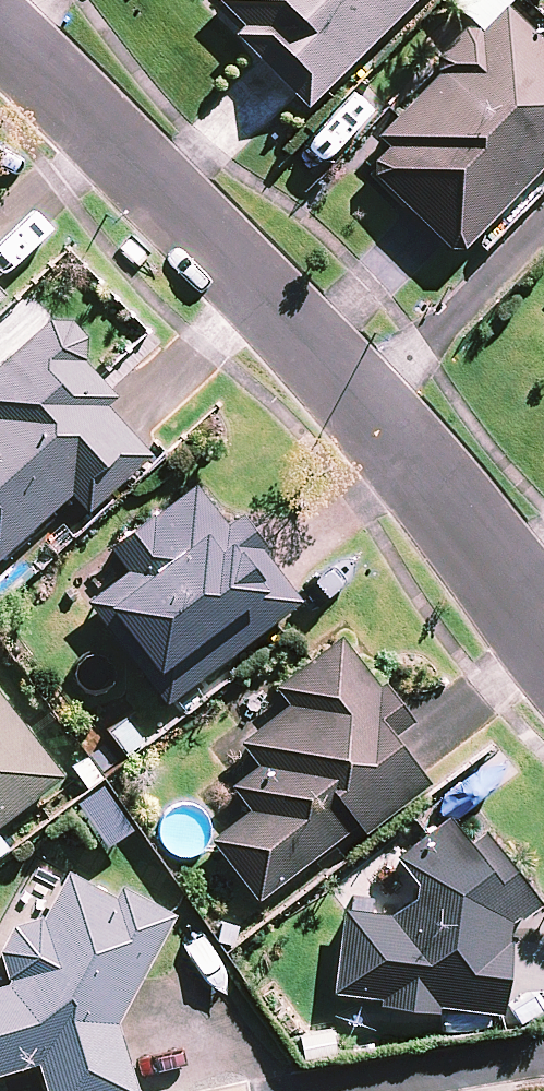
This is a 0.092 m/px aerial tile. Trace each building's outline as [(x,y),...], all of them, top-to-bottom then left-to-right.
[(427,0),(228,0),(225,2),(253,30),(247,36),(318,107),(427,0)] [(543,181),(543,33),(517,7),(490,35),(472,32),(446,59),(448,77),(388,139),(400,151),(386,165),(384,179),(457,250),(474,251),(482,243),(543,181)] [(14,299),(0,285),(0,312),(14,299)] [(3,566),(80,498),(96,515),(160,457),(111,404),(116,400),(102,386),(107,381),(92,365),(94,363),(94,339),(79,322),(58,323),(0,375),(0,563),(3,566)] [(96,605),(175,707),(309,604),(268,551),(272,547),(250,519),(237,529),(203,486),(119,551),(136,574),(96,605)] [(218,842),(265,904),(365,828),(372,837),(440,786),(404,739),(423,724),(354,634),(284,688),(299,707),(249,745),(266,768),(239,788),(257,812),(218,842)] [(70,778),(0,688),(0,832),(70,778)] [(519,923),(526,918),(530,922),(543,910),(543,893),(493,833),(480,844),(456,815),(404,859),(424,883),(422,901),(399,916),(352,910),(341,995),(512,1016),(521,945),(517,945),(519,923)] [(183,918),(178,915),(130,889),(124,900),(77,875),(51,923),(48,921),(23,928),(9,954),(15,983),(19,984),(18,986),(0,991),(0,1080),(46,1066),(53,1090),(147,1090),(126,1025),(183,918)]
